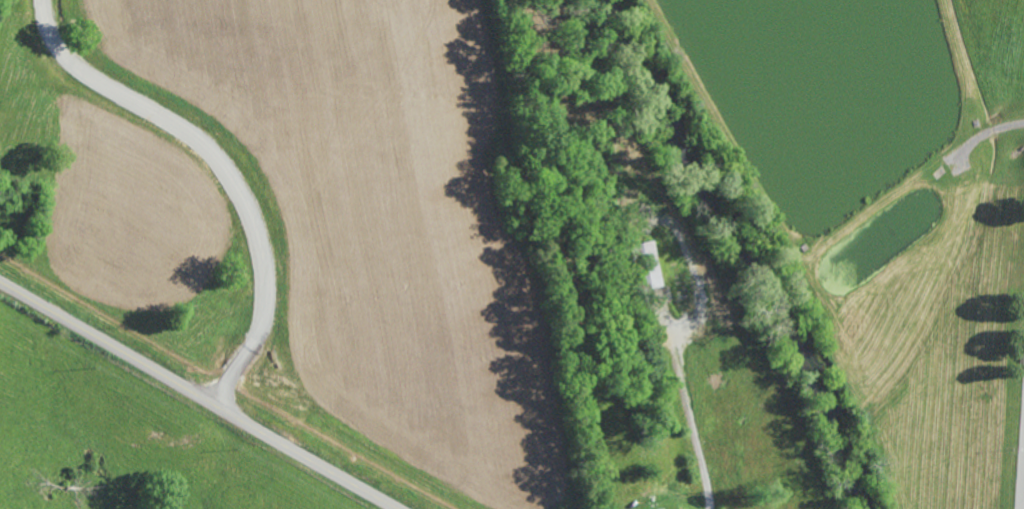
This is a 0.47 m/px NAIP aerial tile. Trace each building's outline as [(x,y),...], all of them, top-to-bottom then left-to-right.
[(660,285),(653,241),(633,244),(640,288),(660,285)]
